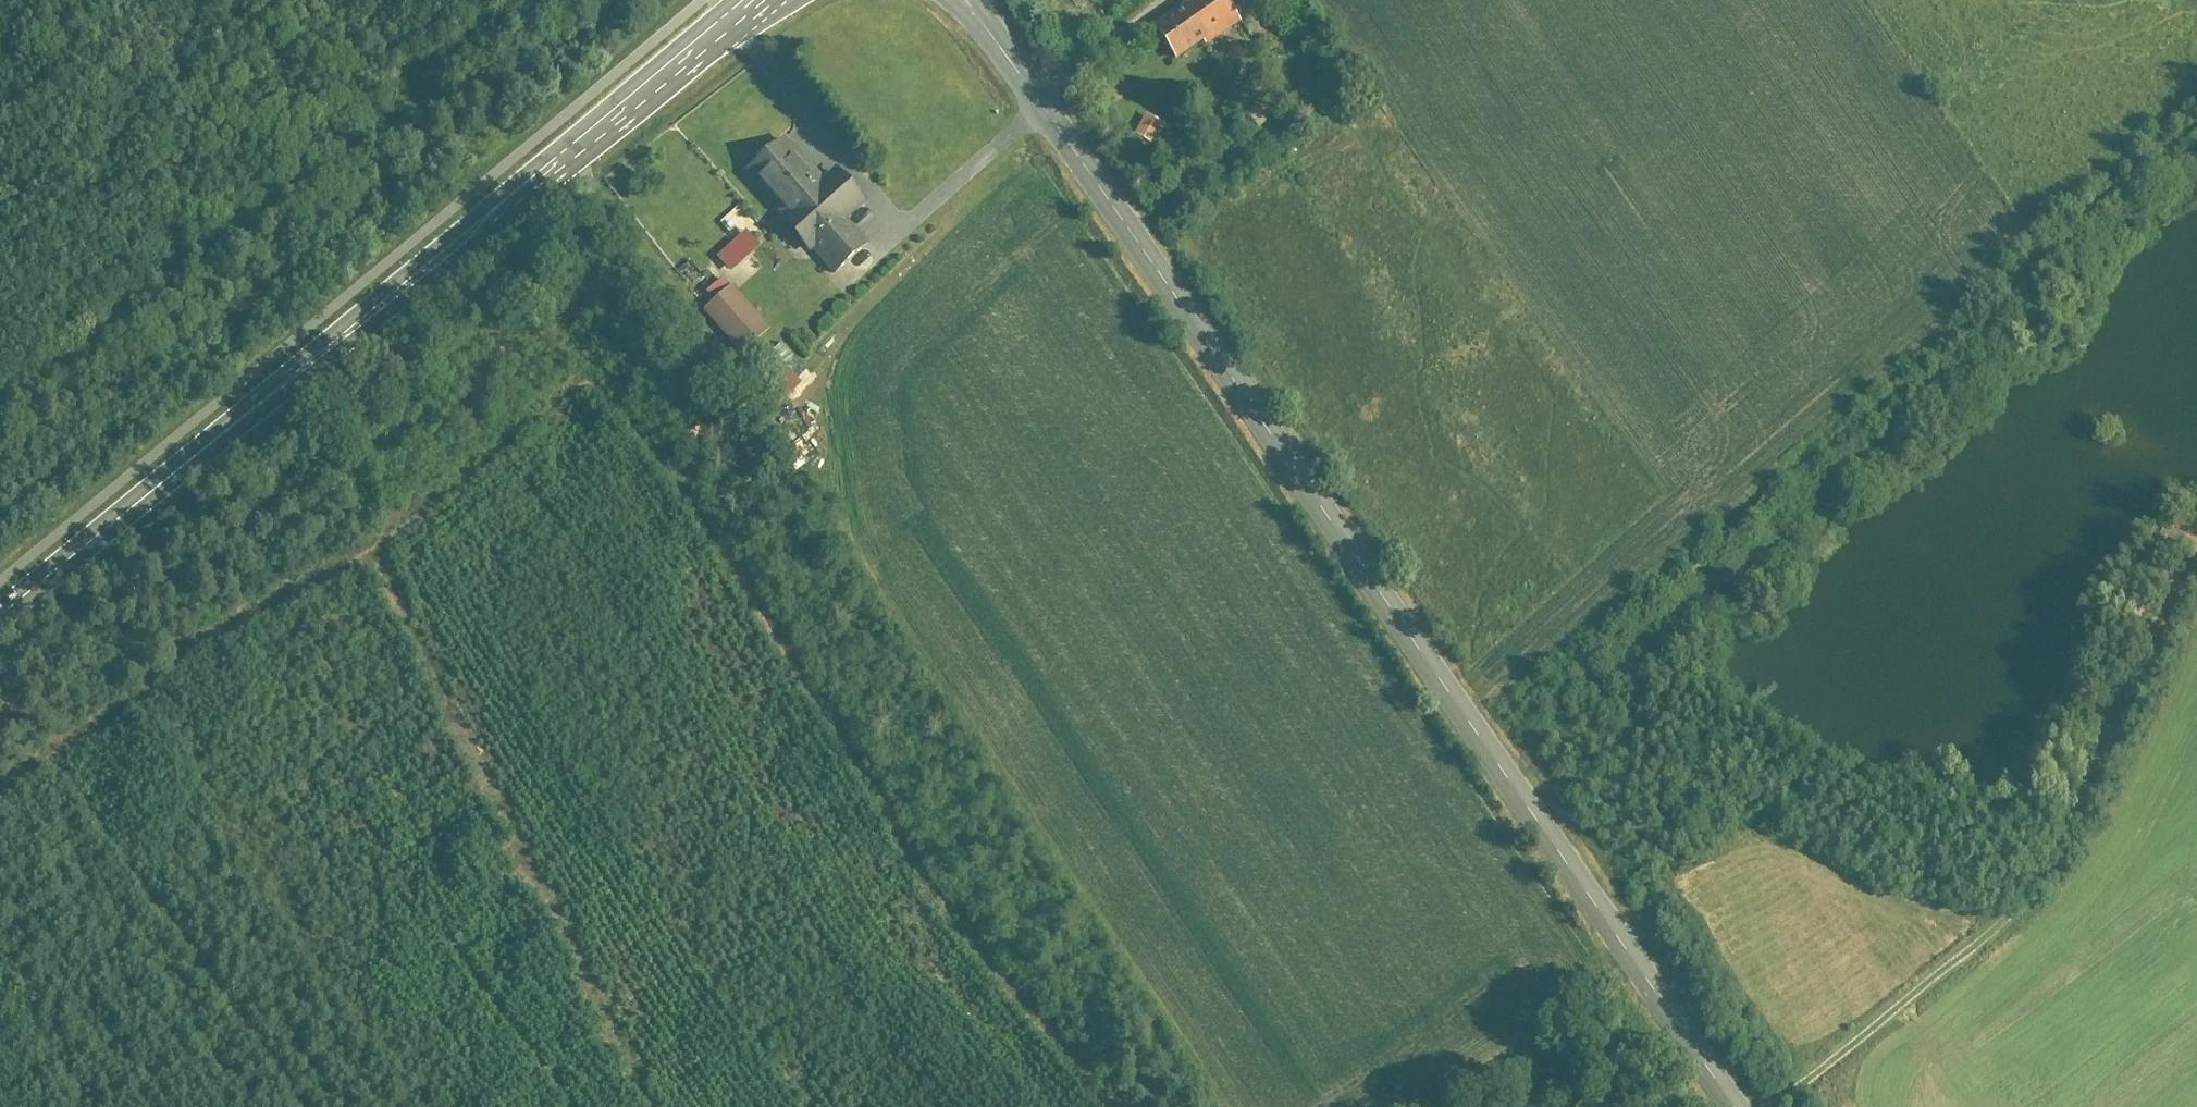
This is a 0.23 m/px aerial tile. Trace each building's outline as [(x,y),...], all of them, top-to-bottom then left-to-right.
[(1154,28),(1178,63),(1205,45),(1208,50),(1243,26),(1225,0),(1189,0),(1181,6),(1183,9),(1154,28)] [(801,261),(813,252),(836,280),(871,252),(848,223),(867,207),(835,167),(816,181),(785,142),(749,170),(781,210),(769,221),(801,261)] [(734,290),(705,312),(738,355),(767,333),(734,290)]
